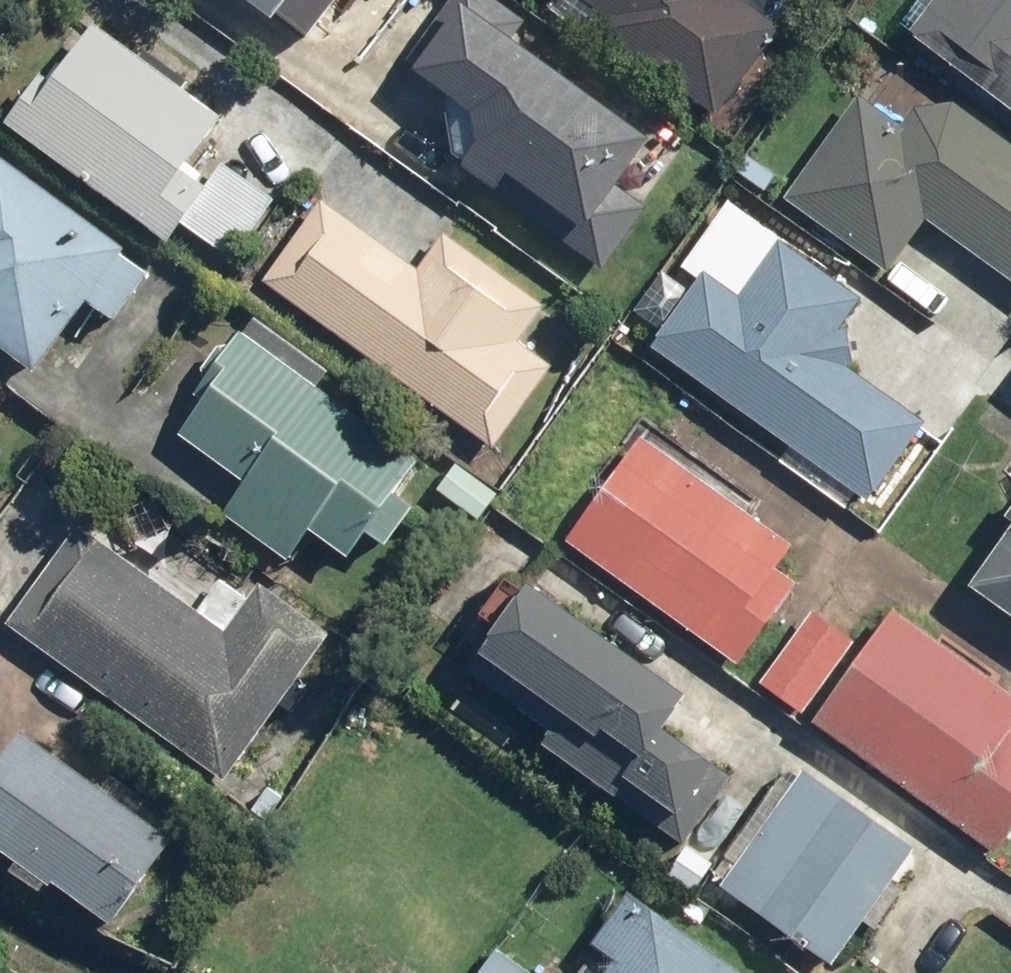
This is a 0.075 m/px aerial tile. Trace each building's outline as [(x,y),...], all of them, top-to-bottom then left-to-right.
[(305,34),(331,0),(260,0),(305,34)] [(503,0),(453,0),(407,63),(446,90),(457,156),(607,265),(650,206),(620,184),(654,138),(518,39),(532,21),(503,0)] [(750,0),(648,0),(661,9),(630,51),(731,126),(798,36),(750,0)] [(914,30),(1010,106),(1010,0),(937,0),(914,30)] [(187,170),(226,117),(95,24),(52,83),(42,75),(9,120),(175,239),(186,223),(234,257),(274,200),(225,165),(210,186),(187,170)] [(918,106),(904,125),(860,94),(786,197),(890,271),(928,218),(1010,277),(1010,139),(955,99),(918,106)] [(0,152),(0,341),(42,371),(92,301),(117,319),(152,272),(127,254),(133,247),(0,152)] [(422,267),(327,198),(267,281),(497,445),(554,365),(521,341),(548,304),(447,232),(422,267)] [(705,271),(653,345),(872,498),(927,420),(858,371),(847,324),(866,297),(781,238),(740,295),(705,271)] [(243,329),(199,391),(209,398),(183,435),(245,479),(223,509),(290,557),(311,528),(353,559),(373,531),(392,545),(420,506),(398,491),(423,457),(243,329)] [(645,436),(570,541),(744,663),(802,581),(779,564),(795,542),(645,436)] [(228,628),(83,524),(13,623),(228,776),(333,631),(262,581),(228,628)] [(971,584),(1010,612),(1010,528),(971,584)] [(678,706),(524,601),(466,685),(674,826),(712,771),(658,735),(678,706)] [(898,607),(815,723),(996,852),(1010,831),(1010,687),(898,607)] [(815,609),(762,679),(804,711),(857,641),(815,609)] [(24,728),(0,762),(0,841),(115,923),(177,837),(24,728)] [(806,769),(723,885),(835,964),(918,848),(806,769)] [(607,972),(749,972),(633,891),(598,940),(619,956),(607,972)] [(501,947),(482,972),(537,972),(501,947)]
